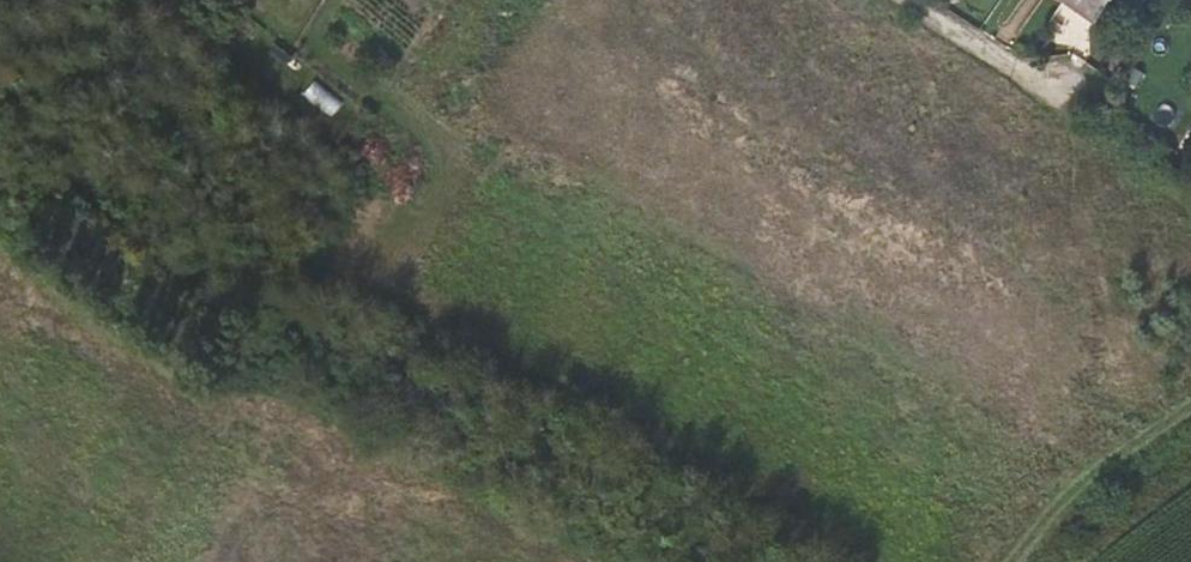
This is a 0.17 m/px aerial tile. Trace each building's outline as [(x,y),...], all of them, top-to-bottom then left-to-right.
[(1097,20),(1111,0),(1069,0),(1097,20)]
